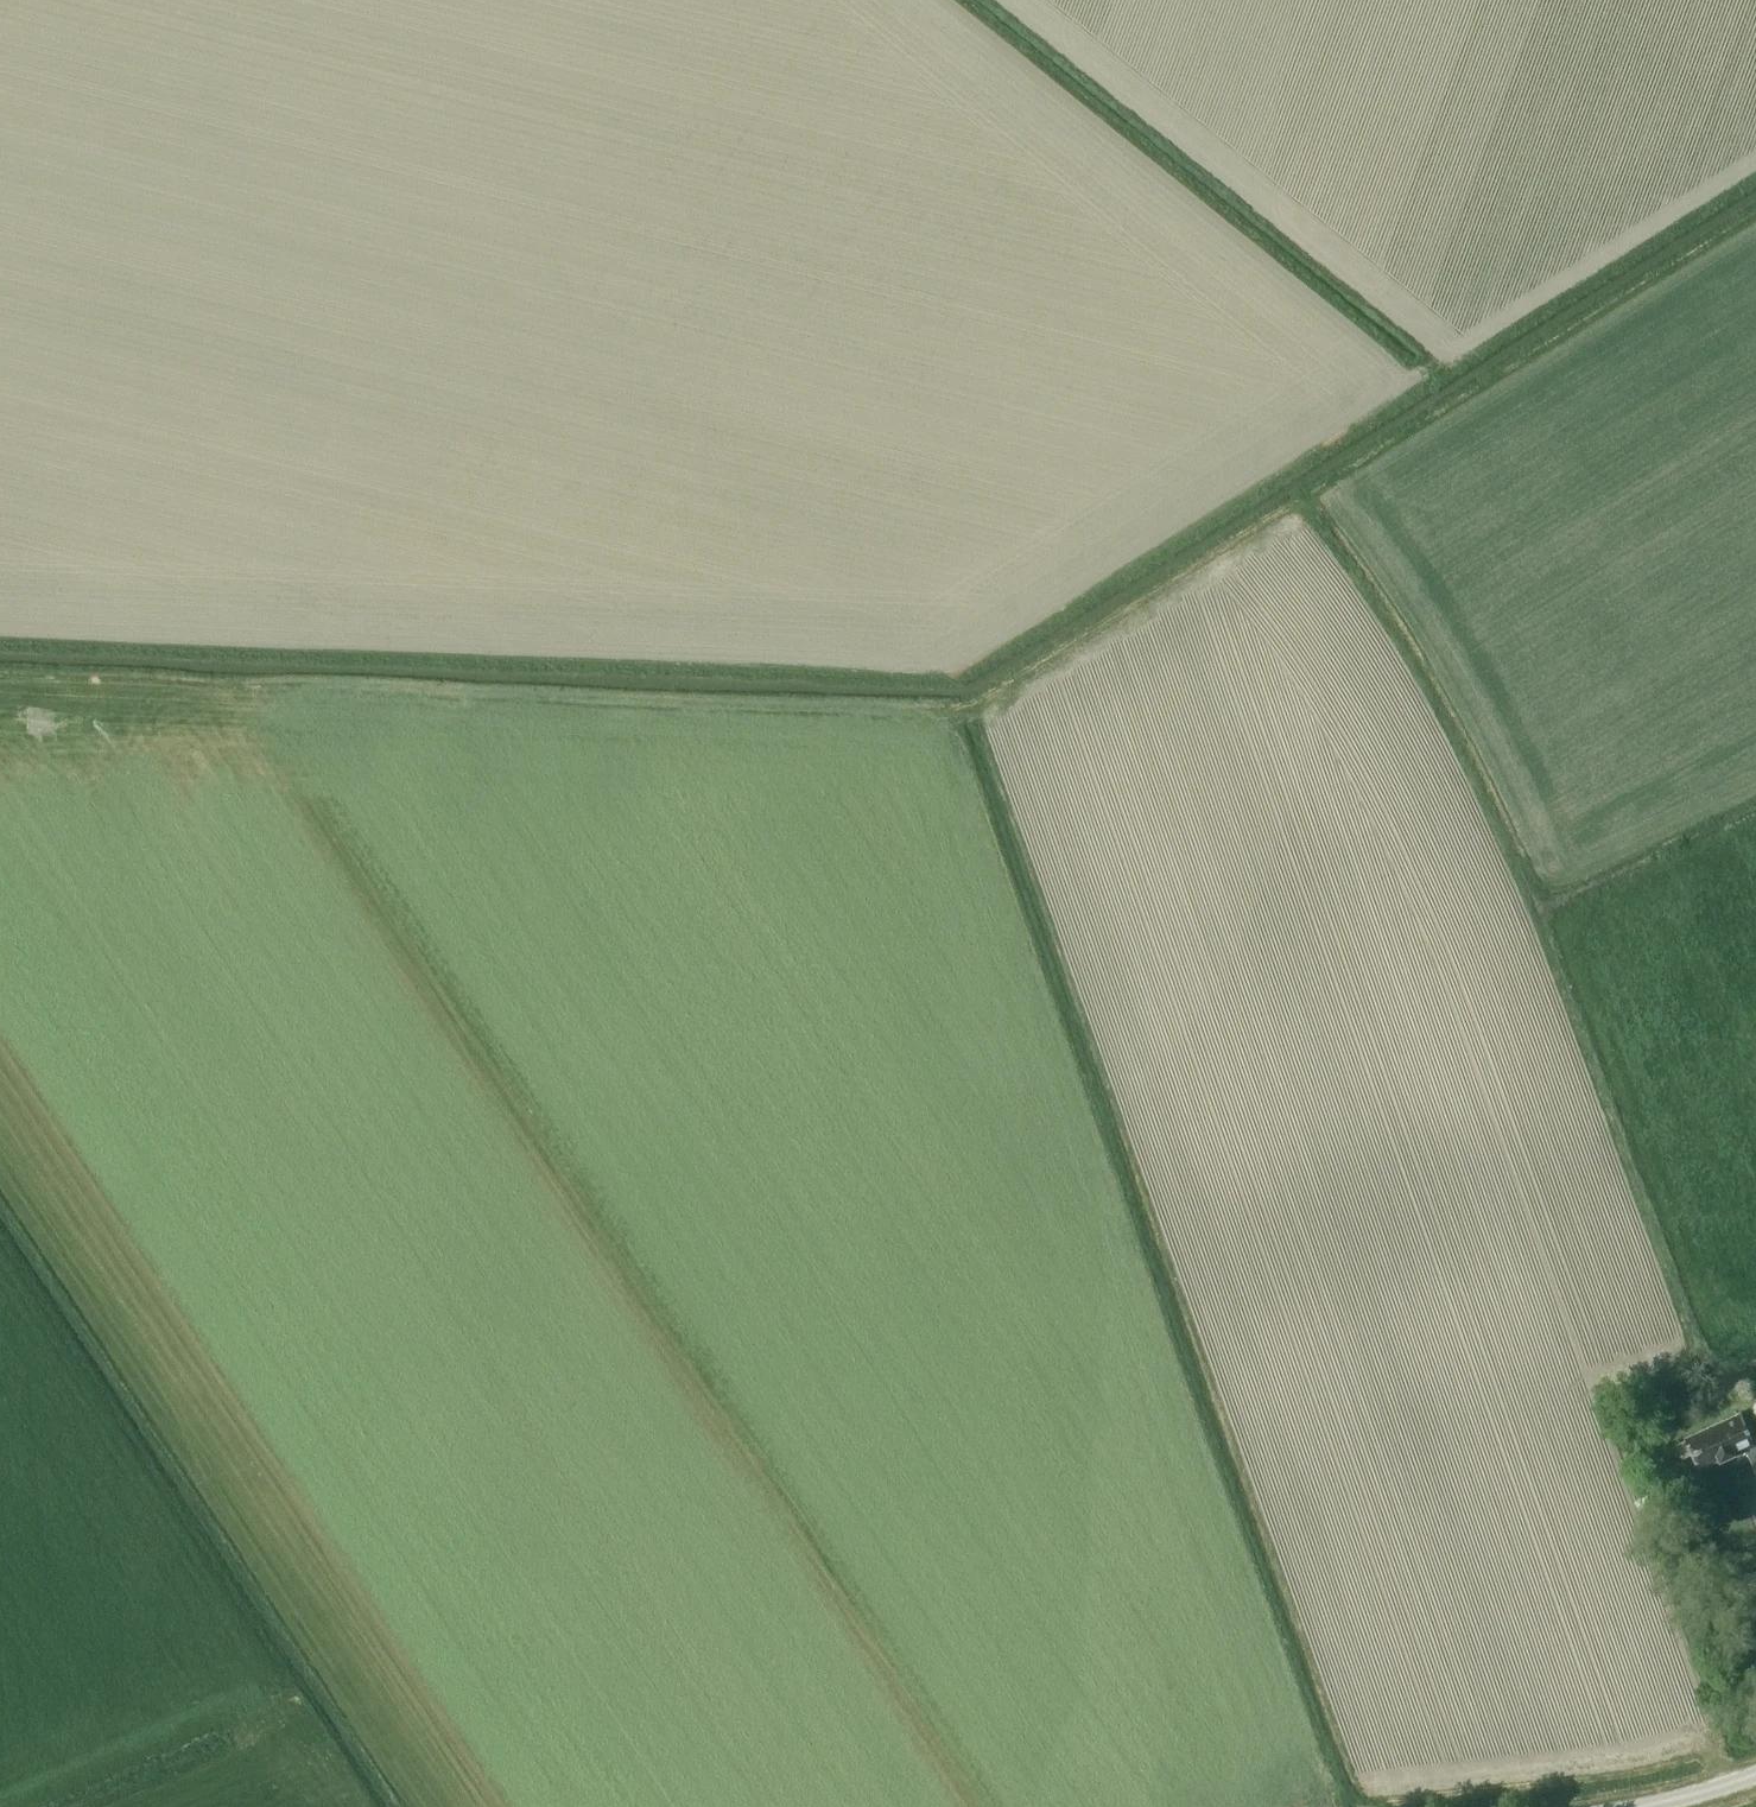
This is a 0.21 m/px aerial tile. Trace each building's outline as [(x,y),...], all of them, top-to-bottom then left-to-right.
[(1748,1425),(1746,1426),(1740,1414),(1707,1429),(1708,1431),(1689,1440),(1700,1465),(1719,1457),(1721,1461),(1747,1449),(1755,1470),(1755,1441),(1748,1425)]
